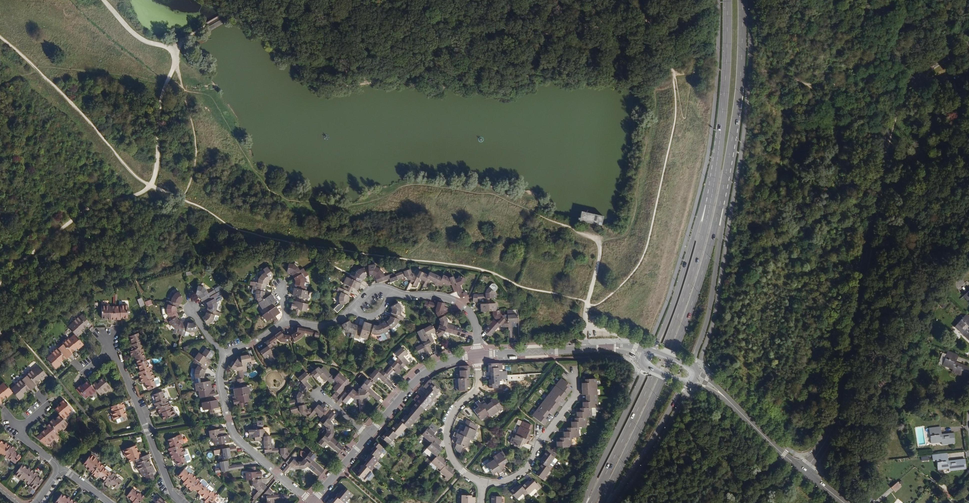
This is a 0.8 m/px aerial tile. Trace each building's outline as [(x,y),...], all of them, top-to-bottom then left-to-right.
[(602,217),(580,211),(577,220),(600,226),(602,217)] [(378,266),(374,264),(374,262),(368,263),(369,273),(371,272),(373,273),(375,275),(376,280),(379,279),(380,282),(390,278),(388,275),(384,276),(382,269),(378,266)] [(302,273),(305,271),(303,269),(299,271),(297,267),(294,265),(289,263),(287,272),(291,273),(292,275),(294,274),(296,276),(301,273),(302,273)] [(253,282),(253,285),(263,288),(263,284),(266,285),(267,283),(270,280),(269,279),(273,277),(272,276),(273,275),(268,267),(263,270),(265,273),(261,276),(259,279),(258,283),(253,282)] [(349,278),(358,283),(360,279),(362,280),(363,279),(364,278),(367,276),(363,268),(359,270),(356,272),(354,277),(351,275),(349,278)] [(411,280),(413,276),(414,274),(412,273),(410,269),(396,275),(397,277),(390,279),(392,283),(398,281),(398,279),(406,276),(406,278),(408,279),(411,280)] [(302,273),(301,273),(296,276),(293,278),(295,281),(295,282),(294,284),(297,285),(296,288),(301,289),(306,290),(307,288),(303,286),(304,282),(303,277),(305,277),(308,274),(306,270),(305,271),(302,273)] [(420,279),(425,282),(428,275),(419,271),(416,278),(413,276),(411,280),(410,283),(413,284),(412,285),(416,287),(420,279)] [(438,285),(441,278),(442,277),(430,271),(428,275),(425,282),(423,286),(426,288),(430,280),(435,282),(434,284),(437,286),(438,285)] [(360,284),(358,283),(349,278),(346,277),(344,281),(346,281),(344,284),(349,287),(352,288),(357,290),(360,284)] [(441,278),(438,285),(442,287),(444,283),(447,284),(450,285),(451,284),(454,292),(458,291),(454,281),(453,277),(449,278),(447,277),(445,280),(441,278)] [(458,279),(454,281),(458,291),(460,298),(467,296),(466,292),(463,293),(460,285),(461,285),(464,283),(466,279),(460,277),(458,279)] [(477,299),(485,299),(489,299),(492,298),(492,294),(494,292),(493,291),(496,289),(496,287),(493,284),(491,284),(486,290),(485,292),(485,294),(477,295),(477,294),(473,294),(473,300),(473,302),(477,302),(477,299)] [(257,298),(259,302),(267,297),(264,294),(265,292),(262,291),(263,288),(253,285),(252,289),(256,290),(255,295),(257,298)] [(205,300),(207,299),(214,294),(212,291),(209,293),(206,289),(203,287),(199,286),(196,294),(198,295),(199,295),(200,296),(201,298),(203,297),(205,300)] [(309,291),(306,290),(301,289),(296,288),(294,287),(292,295),(297,296),(301,297),(306,298),(307,295),(308,295),(309,291)] [(348,292),(347,291),(338,287),(337,290),(341,292),(339,297),(339,300),(340,305),(349,302),(348,298),(349,296),(346,295),(348,292)] [(168,304),(176,306),(177,304),(179,304),(180,302),(180,301),(183,299),(178,292),(175,294),(172,297),(171,302),(167,301),(166,303),(168,304)] [(207,309),(210,310),(216,311),(217,307),(217,303),(214,299),(218,296),(216,293),(214,294),(207,299),(209,302),(206,303),(208,306),(207,309)] [(267,297),(259,302),(258,303),(261,307),(262,306),(264,309),(268,306),(271,304),(276,301),(272,294),(267,297)] [(308,304),(300,302),(296,301),(292,300),(291,308),(296,309),(300,310),(305,311),(306,308),(307,308),(308,304)] [(426,301),(423,308),(427,309),(428,306),(436,309),(435,310),(435,313),(437,317),(440,316),(441,315),(443,314),(444,314),(442,312),(444,307),(440,306),(441,302),(434,301),(434,304),(432,303),(426,301)] [(492,311),(496,311),(496,306),(495,306),(495,303),(489,303),(485,303),(480,304),(480,311),(492,311)] [(120,306),(114,306),(115,319),(120,319),(121,317),(123,317),(123,318),(128,318),(127,304),(120,304),(120,306)] [(167,322),(169,321),(176,317),(175,314),(177,313),(175,311),(176,306),(168,304),(167,309),(167,313),(169,317),(165,319),(167,322)] [(393,318),(397,319),(402,321),(403,317),(398,316),(400,312),(399,308),(397,304),(389,308),(391,311),(390,313),(393,314),(392,318),(393,318)] [(115,319),(114,306),(109,306),(109,305),(101,305),(102,319),(107,318),(107,317),(109,317),(109,320),(115,319)] [(274,308),(271,310),(263,315),(265,319),(266,318),(268,321),(272,318),(276,316),(280,313),(276,306),(274,308)] [(216,311),(210,310),(209,313),(206,312),(206,314),(205,315),(203,317),(208,324),(212,321),(214,319),(215,314),(219,316),(220,312),(216,311)] [(507,315),(507,320),(508,327),(508,338),(512,337),(512,322),(516,322),(516,315),(513,315),(513,310),(507,310),(507,315)] [(485,330),(488,333),(502,317),(503,316),(500,314),(499,311),(496,311),(492,311),(493,314),(494,318),(495,319),(489,325),(490,325),(485,330)] [(966,313),(957,323),(965,331),(964,332),(962,333),(968,340),(968,327),(968,326),(968,324),(968,317),(966,313)] [(68,327),(75,334),(77,337),(82,332),(81,330),(83,328),(83,329),(87,326),(88,327),(91,325),(82,314),(79,317),(78,316),(72,321),(73,322),(68,327)] [(504,327),(508,327),(507,315),(503,315),(502,317),(488,333),(487,334),(489,336),(494,331),(500,325),(504,327)] [(440,322),(439,326),(441,327),(452,330),(460,332),(461,329),(454,327),(455,326),(446,324),(447,322),(447,319),(445,316),(442,317),(441,317),(438,319),(440,322)] [(176,317),(169,321),(172,326),(174,328),(179,329),(178,334),(181,335),(184,324),(180,323),(181,321),(179,320),(178,320),(176,317)] [(393,318),(392,318),(389,317),(388,319),(388,321),(386,321),(387,324),(384,325),(389,335),(392,334),(392,333),(390,329),(394,327),(396,324),(397,319),(393,318)] [(187,325),(184,324),(181,335),(184,335),(185,331),(190,332),(194,331),(198,329),(193,321),(190,323),(188,323),(187,325)] [(354,338),(356,329),(357,328),(354,327),(355,325),(353,324),(352,324),(350,321),(343,325),(345,328),(348,331),(346,334),(347,336),(354,338)] [(371,324),(364,322),(362,327),(361,331),(359,335),(363,337),(362,338),(366,339),(370,327),(371,324)] [(965,331),(957,323),(955,324),(964,332),(965,331)] [(423,329),(430,343),(434,341),(430,334),(435,331),(432,324),(423,329)] [(375,335),(379,335),(381,334),(384,340),(390,337),(389,335),(384,325),(381,327),(380,325),(378,326),(376,326),(374,325),(373,327),(371,333),(375,335)] [(438,329),(435,331),(439,337),(442,335),(444,333),(444,331),(452,334),(453,333),(459,335),(460,332),(452,330),(441,327),(439,326),(438,329)] [(298,331),(292,335),(293,338),(295,342),(302,337),(303,334),(304,333),(312,334),(313,331),(298,327),(298,331)] [(425,354),(429,353),(425,347),(429,345),(431,344),(430,343),(426,335),(423,329),(422,328),(415,332),(417,337),(419,336),(423,343),(415,347),(417,351),(415,352),(418,355),(424,352),(425,354)] [(289,336),(283,334),(281,331),(268,340),(270,344),(278,338),(279,340),(281,342),(289,343),(289,339),(289,336)] [(130,345),(132,351),(142,347),(144,346),(142,340),(141,341),(138,333),(129,336),(132,344),(130,345)] [(83,344),(75,334),(69,339),(68,337),(62,343),(63,344),(60,346),(69,357),(72,354),(71,353),(75,350),(74,349),(76,347),(78,349),(83,344)] [(272,346),(270,344),(268,340),(266,341),(265,342),(268,346),(260,351),(264,357),(269,354),(274,361),(277,358),(270,348),(272,346)] [(69,357),(60,346),(58,348),(57,347),(51,352),(52,354),(47,358),(55,369),(61,364),(59,362),(61,360),(62,361),(65,358),(67,359),(69,357)] [(397,362),(403,367),(406,364),(408,362),(403,355),(407,351),(403,346),(395,353),(400,359),(397,362)] [(135,356),(138,364),(146,361),(143,353),(144,352),(142,347),(132,351),(130,352),(132,357),(135,356)] [(197,360),(205,366),(207,367),(211,361),(208,359),(209,358),(210,359),(214,354),(206,349),(202,355),(200,353),(198,356),(197,355),(194,358),(197,360)] [(957,355),(946,351),(942,362),(952,366),(951,369),(950,371),(965,377),(968,368),(952,362),(953,359),(955,360),(957,355)] [(240,356),(242,363),(243,372),(247,371),(246,362),(251,361),(252,364),(256,363),(254,356),(251,357),(250,354),(240,356)] [(197,360),(194,363),(198,366),(195,369),(195,373),(195,378),(200,377),(204,376),(204,372),(205,371),(203,369),(205,366),(197,360)] [(402,368),(403,367),(397,362),(395,360),(385,373),(382,371),(380,374),(385,378),(393,369),(398,373),(402,368)] [(146,361),(138,364),(141,371),(138,372),(140,378),(152,373),(150,368),(149,368),(146,361)] [(243,372),(242,363),(238,364),(235,362),(231,368),(234,371),(237,371),(239,371),(240,379),(238,380),(238,383),(242,382),(245,382),(243,372)] [(493,372),(493,376),(507,375),(507,372),(502,372),(498,372),(498,363),(488,363),(489,373),(491,372),(493,372)] [(24,377),(33,388),(36,385),(35,384),(39,381),(38,380),(40,378),(42,381),(47,376),(38,365),(33,370),(32,369),(26,374),(27,375),(24,377)] [(459,378),(466,378),(466,374),(468,374),(470,374),(470,366),(460,366),(460,374),(458,374),(459,378)] [(335,377),(336,376),(333,373),(328,379),(327,378),(318,367),(311,373),(312,375),(315,379),(319,375),(325,382),(327,380),(330,383),(334,378),(335,377)] [(385,378),(380,374),(375,370),(369,377),(372,380),(375,382),(378,378),(384,383),(385,383),(390,387),(392,384),(385,378)] [(303,384),(300,387),(306,391),(311,387),(306,381),(310,377),(309,375),(306,371),(298,378),(303,384)] [(340,371),(336,376),(335,377),(340,381),(333,388),(336,391),(331,396),(334,399),(336,397),(339,393),(341,394),(351,381),(347,378),(340,371)] [(155,378),(152,373),(140,378),(142,383),(145,382),(148,390),(160,385),(160,384),(158,378),(157,377),(155,378)] [(507,375),(493,376),(493,380),(491,380),(489,381),(490,389),(499,389),(499,380),(507,380),(507,375)] [(199,390),(212,388),(211,380),(205,381),(204,376),(200,377),(201,382),(196,383),(197,386),(196,387),(197,390),(199,390)] [(30,390),(33,388),(24,377),(22,380),(20,378),(15,384),(16,385),(10,389),(13,392),(19,400),(25,395),(23,393),(25,391),(26,392),(29,389),(30,390)] [(561,377),(554,385),(566,394),(570,390),(568,388),(565,385),(568,382),(561,377)] [(97,384),(93,387),(96,391),(102,398),(108,393),(107,391),(111,388),(103,378),(98,381),(100,383),(98,385),(97,384)] [(468,378),(466,378),(459,378),(459,387),(457,387),(457,391),(464,391),(464,387),(467,387),(469,387),(468,378)] [(582,388),(598,388),(597,378),(588,378),(589,382),(586,382),(582,382),(582,388)] [(361,386),(370,394),(379,401),(381,398),(375,394),(376,393),(369,388),(373,384),(371,382),(368,379),(361,386)] [(96,391),(93,387),(88,381),(84,384),(85,385),(83,386),(81,384),(76,388),(85,398),(89,395),(91,396),(96,391)] [(13,392),(4,382),(0,385),(0,403),(2,402),(0,400),(4,397),(3,396),(5,395),(7,397),(13,392)] [(430,394),(427,397),(433,402),(436,399),(434,397),(440,391),(432,384),(426,391),(428,392),(430,394)] [(554,385),(548,392),(555,398),(558,395),(560,397),(563,399),(566,394),(554,385)] [(234,389),(235,396),(249,394),(251,394),(250,390),(249,390),(248,386),(243,387),(234,389)] [(358,388),(359,392),(359,399),(360,414),(363,413),(363,406),(364,406),(363,398),(365,398),(367,396),(370,394),(361,386),(359,388),(358,388)] [(212,388),(199,390),(200,394),(201,394),(202,398),(207,397),(216,395),(215,387),(212,388)] [(306,391),(300,387),(298,391),(298,392),(297,395),(296,398),(297,399),(288,402),(289,406),(293,405),(304,402),(303,398),(305,395),(304,395),(306,392),(306,391)] [(359,399),(359,392),(355,392),(350,387),(339,399),(340,404),(343,401),(345,403),(346,403),(347,401),(349,403),(354,398),(356,399),(359,399)] [(598,388),(582,388),(583,394),(586,394),(589,394),(589,398),(598,397),(598,388)] [(157,408),(168,404),(166,398),(165,399),(162,391),(154,395),(157,402),(154,403),(156,409),(157,408)] [(542,400),(555,410),(558,405),(556,403),(553,401),(555,398),(548,392),(542,400)] [(249,394),(235,396),(233,397),(234,404),(240,403),(244,403),(249,402),(248,399),(249,398),(249,394)] [(422,397),(416,403),(423,409),(429,403),(430,405),(433,402),(427,397),(425,400),(423,398),(422,397)] [(583,408),(592,408),(599,407),(598,397),(589,398),(590,402),(587,402),(583,402),(583,408)] [(496,399),(495,398),(486,405),(487,406),(496,399)] [(54,409),(59,415),(64,419),(69,414),(68,413),(72,409),(64,399),(59,403),(61,405),(59,407),(58,406),(54,409)] [(481,404),(489,415),(491,418),(498,412),(497,410),(502,407),(496,399),(487,406),(486,405),(483,401),(481,404)] [(211,401),(208,401),(202,402),(202,407),(204,406),(204,410),(209,409),(218,407),(217,400),(211,401)] [(542,400),(537,407),(544,413),(546,410),(549,412),(551,414),(555,410),(542,400)] [(481,421),(489,415),(481,404),(478,401),(475,403),(479,408),(474,411),(481,421)] [(125,407),(123,402),(110,407),(112,412),(111,413),(113,420),(126,415),(124,410),(123,411),(122,408),(125,407)] [(170,403),(168,404),(157,408),(159,414),(162,413),(163,415),(161,415),(163,420),(176,415),(173,408),(172,408),(170,403)] [(414,412),(411,415),(417,420),(420,417),(418,416),(423,409),(416,403),(411,409),(412,411),(414,412)] [(309,416),(313,411),(310,408),(309,410),(306,409),(305,404),(298,406),(290,408),(291,412),(299,410),(300,412),(302,415),(305,416),(306,414),(309,416)] [(319,405),(313,411),(309,416),(308,417),(311,419),(317,413),(321,417),(322,416),(323,414),(328,409),(323,404),(321,407),(319,405)] [(542,416),(544,413),(537,407),(531,415),(543,425),(547,420),(544,418),(542,416)] [(578,418),(587,417),(592,417),(592,408),(583,408),(583,412),(580,412),(576,412),(577,418),(578,418)] [(330,429),(333,429),(333,425),(332,422),(330,421),(336,414),(334,413),(336,412),(334,411),(333,412),(328,418),(325,415),(324,418),(326,426),(326,429),(327,429),(330,429)] [(64,419),(59,415),(56,418),(56,419),(55,420),(53,418),(49,422),(50,423),(57,432),(62,429),(63,430),(68,425),(64,419)] [(400,422),(401,423),(407,428),(412,421),(414,423),(417,420),(411,415),(408,418),(407,417),(405,415),(400,422)] [(572,428),(579,427),(587,427),(587,417),(578,418),(578,422),(576,422),(572,422),(572,428)] [(458,429),(457,433),(470,439),(473,440),(478,428),(468,422),(463,432),(462,431),(458,429)] [(58,433),(57,432),(50,423),(45,427),(47,429),(45,430),(44,429),(40,433),(41,433),(36,438),(45,445),(49,442),(49,443),(55,438),(54,437),(58,433)] [(390,429),(392,431),(397,436),(403,429),(404,431),(407,428),(401,423),(399,426),(397,424),(396,423),(390,429)] [(519,425),(515,434),(529,441),(531,442),(532,438),(527,436),(530,430),(519,425)] [(426,442),(429,445),(434,439),(431,436),(432,435),(434,433),(427,427),(427,428),(421,435),(427,440),(426,442)] [(564,438),(572,437),(579,437),(579,427),(572,428),(570,428),(570,432),(568,432),(563,432),(564,438)] [(940,432),(939,427),(927,428),(929,441),(940,440),(940,442),(940,445),(953,443),(952,434),(940,435),(938,435),(938,432),(940,432)] [(212,437),(225,435),(224,428),(218,429),(214,430),(209,431),(210,434),(209,434),(209,438),(212,437)] [(250,437),(255,437),(257,436),(265,436),(264,432),(263,432),(263,429),(258,429),(254,430),(248,430),(249,437),(250,437)] [(322,433),(324,435),(341,450),(343,447),(338,443),(339,442),(332,436),(333,436),(334,432),(334,429),(333,429),(330,429),(327,429),(325,429),(322,433)] [(397,436),(392,431),(389,434),(387,433),(386,432),(380,438),(387,444),(393,438),(395,439),(397,436)] [(470,439),(457,433),(454,432),(452,436),(458,439),(456,444),(457,444),(455,448),(457,452),(460,453),(463,447),(466,448),(470,439)] [(527,444),(529,441),(515,434),(512,433),(509,442),(519,447),(522,442),(527,444)] [(227,435),(225,435),(212,437),(213,442),(214,442),(214,445),(219,444),(223,443),(229,443),(227,435)] [(341,450),(324,435),(318,442),(323,447),(327,443),(333,448),(339,453),(341,450)] [(170,454),(182,449),(180,444),(179,444),(176,436),(167,440),(170,448),(168,449),(170,454)] [(264,449),(265,449),(271,449),(272,448),(271,445),(270,436),(268,436),(265,436),(257,436),(255,437),(255,441),(264,440),(264,449)] [(572,437),(564,438),(563,438),(563,442),(560,442),(556,442),(557,447),(572,447),(572,437)] [(434,458),(437,454),(439,452),(435,449),(437,447),(438,446),(437,445),(439,442),(435,438),(434,439),(429,445),(426,448),(432,453),(430,455),(434,458)] [(3,456),(10,446),(5,443),(4,445),(2,443),(3,442),(0,440),(0,455),(2,457),(3,456)] [(373,451),(370,453),(378,460),(380,457),(379,456),(381,453),(379,451),(383,447),(377,442),(376,443),(374,443),(373,444),(374,446),(371,449),(373,451)] [(10,446),(3,456),(7,459),(8,458),(15,463),(20,456),(14,451),(15,448),(11,445),(10,446)] [(135,460),(142,457),(139,452),(137,453),(136,450),(137,450),(135,445),(123,450),(125,458),(127,457),(129,462),(135,460)] [(224,448),(220,449),(219,449),(213,450),(214,454),(222,453),(223,459),(230,458),(229,452),(236,450),(236,446),(224,448)] [(271,449),(265,449),(265,453),(281,452),(282,456),(285,458),(290,453),(287,451),(287,447),(272,448),(271,449)] [(182,449),(170,454),(172,460),(175,458),(178,466),(190,461),(187,453),(184,455),(182,449)] [(494,459),(502,472),(506,469),(502,464),(507,461),(500,451),(492,457),(494,459)] [(545,460),(543,464),(549,468),(551,465),(549,464),(556,454),(552,451),(550,454),(546,451),(542,458),(543,459),(545,460)] [(310,452),(304,459),(321,473),(323,470),(318,466),(319,466),(312,460),(315,456),(310,452)] [(92,473),(100,464),(100,463),(96,459),(97,458),(91,453),(83,465),(87,467),(87,466),(89,468),(88,470),(92,473)] [(378,460),(370,453),(369,454),(367,454),(366,455),(367,457),(364,460),(366,462),(364,465),(371,471),(374,473),(377,470),(372,466),(378,460)] [(946,458),(946,453),(934,455),(936,468),(947,467),(947,469),(947,471),(965,469),(964,460),(947,462),(944,462),(944,459),(946,458)] [(438,472),(439,471),(444,466),(440,463),(442,461),(443,460),(437,454),(434,458),(430,461),(437,467),(435,469),(438,472)] [(148,455),(142,457),(135,460),(136,463),(135,464),(137,471),(139,471),(142,477),(145,476),(146,480),(153,477),(152,473),(154,472),(152,465),(149,466),(148,464),(149,464),(148,459),(149,459),(148,455)] [(295,470),(299,469),(298,462),(298,461),(296,462),(290,457),(285,462),(288,464),(282,471),(285,473),(291,467),(292,468),(295,470)] [(321,473),(304,459),(302,462),(298,462),(299,469),(303,469),(305,468),(306,466),(313,472),(314,471),(319,476),(321,473)] [(503,473),(502,472),(494,459),(485,464),(492,474),(496,471),(500,476),(503,473)] [(227,466),(226,461),(219,462),(221,471),(229,470),(243,467),(242,464),(236,465),(227,466)] [(437,467),(430,461),(428,465),(434,471),(435,469),(437,467)] [(20,478),(25,482),(33,471),(28,468),(27,470),(25,468),(26,467),(22,464),(13,475),(19,480),(20,478)] [(104,467),(100,464),(92,474),(96,478),(98,475),(105,480),(110,473),(103,468),(104,467)] [(444,466),(439,471),(445,477),(444,479),(447,481),(452,475),(449,473),(450,471),(452,470),(445,464),(444,466)] [(549,468),(543,464),(537,471),(539,472),(541,474),(539,477),(545,481),(547,478),(545,477),(550,470),(549,468)] [(366,478),(371,471),(364,465),(363,465),(361,465),(360,466),(360,468),(358,471),(360,473),(357,476),(364,482),(367,479),(366,478)] [(187,487),(196,477),(191,473),(193,471),(188,467),(186,467),(184,469),(178,476),(184,481),(182,483),(187,487)] [(33,471),(25,482),(29,485),(28,487),(34,491),(42,480),(39,477),(38,478),(36,477),(38,474),(33,471)] [(253,479),(262,478),(261,471),(256,471),(252,472),(247,472),(247,475),(246,476),(247,479),(248,479),(253,479)] [(111,472),(110,473),(105,480),(103,483),(107,486),(109,484),(116,489),(121,481),(114,476),(115,475),(111,472)] [(200,481),(196,477),(187,487),(191,491),(193,489),(199,494),(205,487),(199,482),(200,481)] [(262,478),(253,479),(253,484),(254,487),(258,491),(254,496),(256,498),(265,488),(262,486),(264,484),(262,483),(262,478)] [(522,487),(527,492),(528,494),(535,488),(536,490),(539,487),(534,481),(531,484),(529,483),(528,481),(522,487)] [(898,482),(891,488),(894,492),(901,486),(898,482)] [(524,495),(527,492),(522,487),(521,486),(518,489),(517,488),(515,486),(509,492),(516,499),(522,493),(524,495)] [(205,502),(210,502),(213,500),(217,495),(212,492),(212,493),(205,487),(199,494),(206,500),(204,502),(205,502)] [(266,495),(267,499),(274,498),(289,497),(288,494),(281,495),(281,494),(273,495),(272,493),(271,490),(268,488),(267,490),(264,493),(266,495)] [(132,489),(127,497),(133,502),(132,502),(140,502),(142,499),(144,497),(139,493),(139,494),(132,489)] [(336,497),(343,502),(344,502),(349,497),(351,498),(353,495),(346,489),(343,492),(342,490),(339,493),(337,493),(336,494),(337,496),(336,497)] [(72,500),(68,497),(66,499),(64,498),(65,497),(61,494),(54,502),(71,502),(72,500)] [(461,495),(461,502),(474,502),(475,497),(471,497),(471,495),(461,495)]
